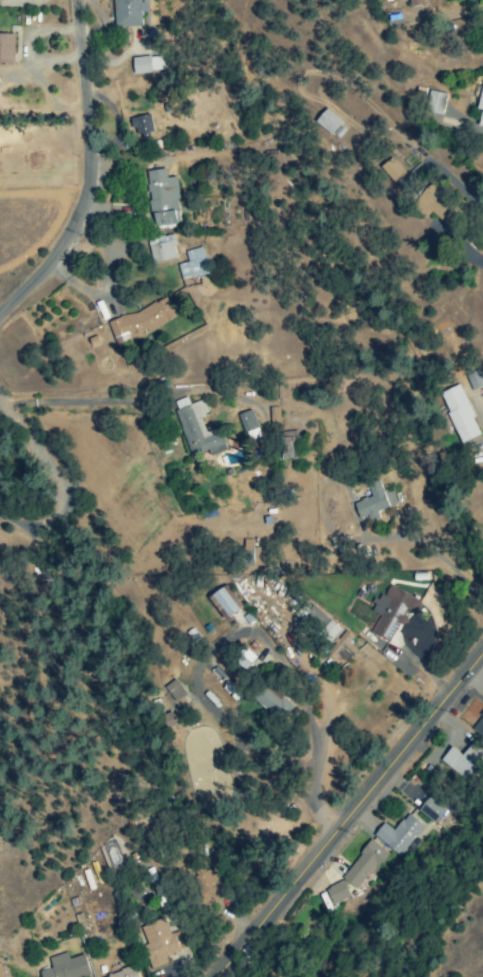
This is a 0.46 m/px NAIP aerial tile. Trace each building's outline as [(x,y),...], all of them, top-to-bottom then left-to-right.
[(13,64),(13,35),(0,35),(0,65),(13,64)] [(131,59),(133,75),(163,72),(162,56),(131,59)] [(314,124),(332,136),(342,122),(324,110),(314,124)] [(133,135),(152,133),(150,115),(131,117),(133,135)] [(379,169),(393,185),(405,175),(390,158),(379,169)] [(176,178),(166,178),(165,170),(147,171),(152,229),(180,227),(176,178)] [(425,220),(430,213),(444,226),(458,210),(430,184),(410,206),(425,220)] [(152,265),(177,258),(171,235),(146,242),(152,265)] [(208,275),(203,248),(184,252),(186,263),(177,265),(181,281),(208,275)] [(108,326),(117,344),(174,315),(165,297),(108,326)] [(464,375),(469,391),(482,387),(477,370),(464,375)] [(459,444),(479,435),(458,385),(438,394),(459,444)] [(190,461),(226,449),(219,427),(204,432),(199,417),(207,414),(202,400),(188,404),(186,398),(172,402),(190,461)] [(278,408),(270,408),(270,422),(279,421),(278,408)] [(260,436),(250,410),(237,415),(247,441),(260,436)] [(300,457),(298,438),(280,439),(281,458),(300,457)] [(396,505),(390,489),(383,492),(378,479),(365,483),(370,496),(352,503),(358,519),(366,516),(368,522),(379,518),(376,512),(396,505)] [(207,598),(223,621),(241,609),(225,585),(207,598)] [(421,602),(390,586),(384,597),(387,599),(370,633),(388,642),(397,624),(400,625),(408,611),(415,615),(421,602)] [(302,609),(312,617),(305,625),(328,645),(341,630),(308,603),(302,609)] [(346,663),(357,653),(348,642),(352,638),(347,632),(324,653),(331,660),(337,654),(346,663)] [(232,661),(244,671),(255,658),(243,648),(232,661)] [(293,708),(263,685),(252,698),(282,722),(293,708)] [(482,737),(482,711),(470,727),(482,737)] [(450,747),(439,761),(463,781),(482,757),(482,754),(471,744),(461,756),(450,747)] [(416,811),(433,825),(445,811),(429,796),(416,811)] [(382,823),(372,836),(399,857),(423,827),(406,814),(392,831),(382,823)] [(386,853),(371,840),(340,878),(355,891),(386,853)] [(331,905),(348,898),(342,882),(324,889),(331,905)] [(140,927),(146,945),(142,947),(150,970),(168,964),(165,957),(177,953),(166,918),(140,927)] [(68,959),(66,953),(47,958),(50,968),(38,972),(40,976),(88,976),(90,976),(83,955),(68,959)] [(120,969),(118,964),(106,968),(109,976),(138,976),(135,965),(120,969)]
